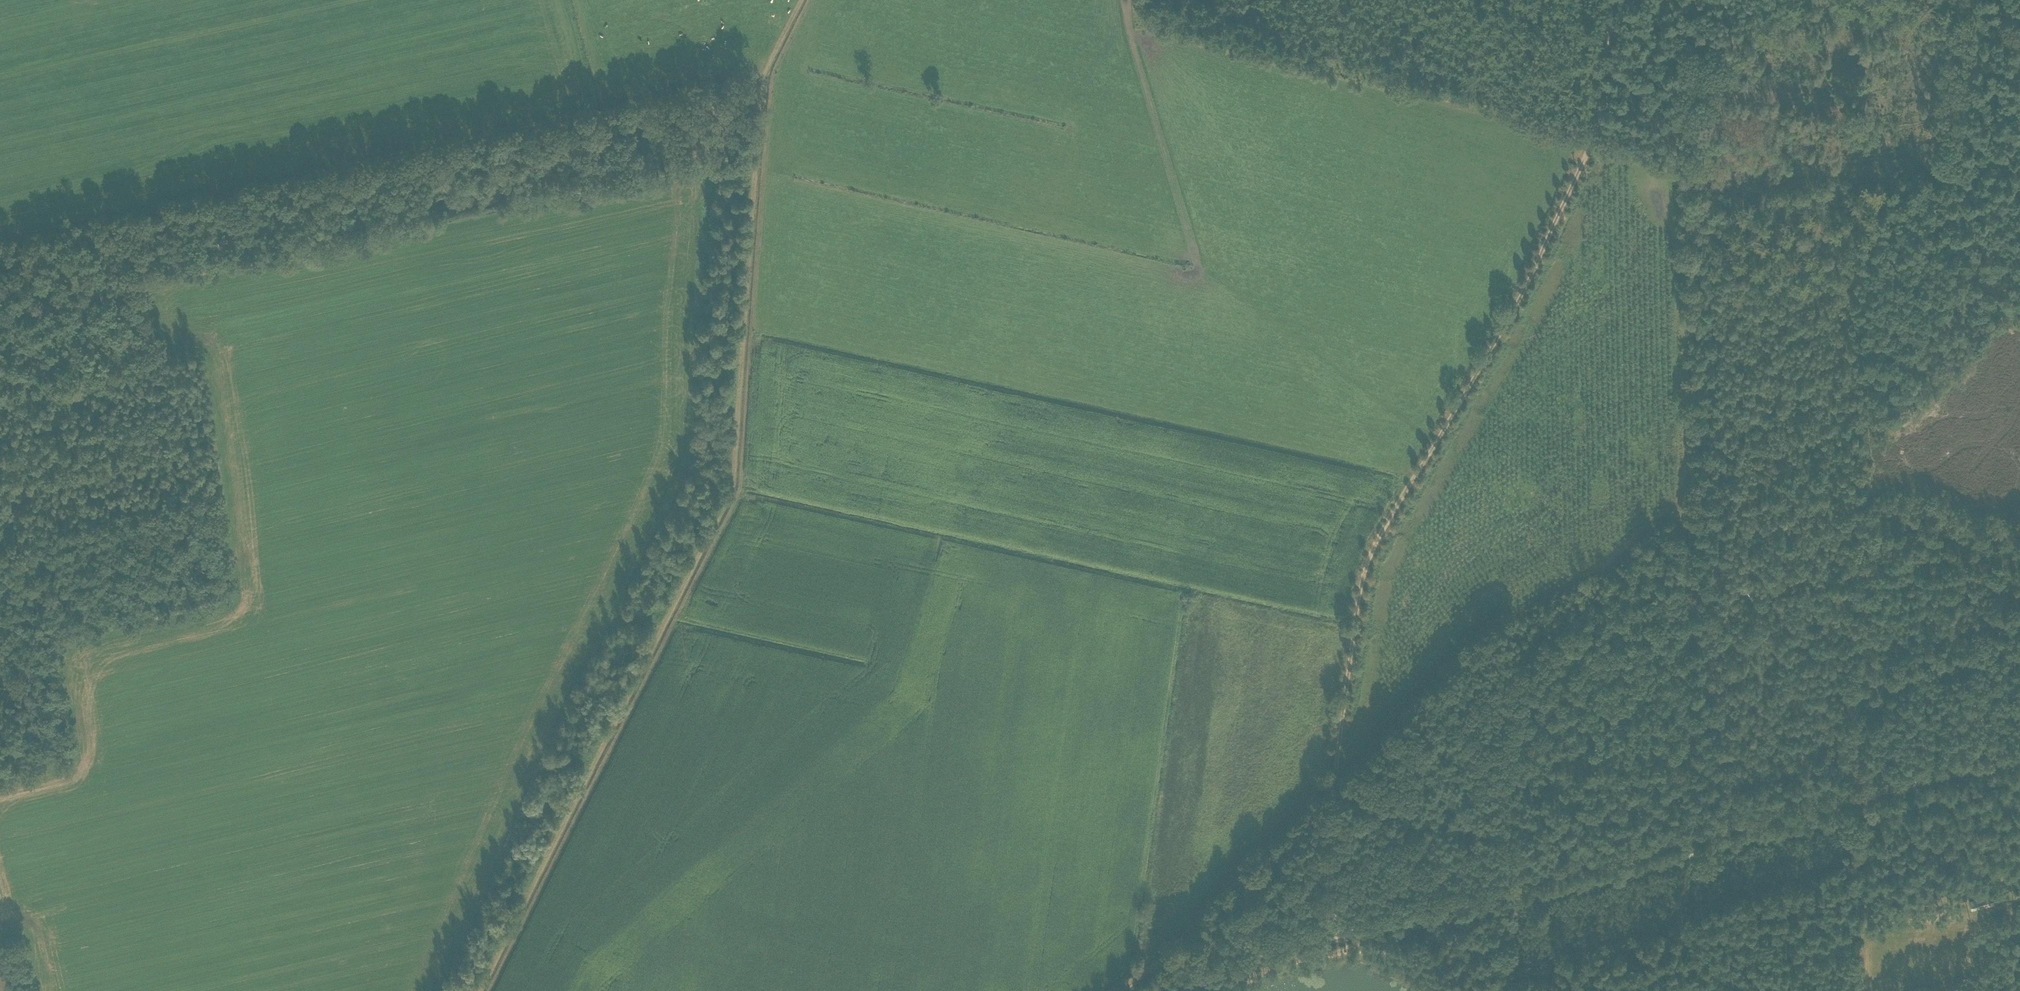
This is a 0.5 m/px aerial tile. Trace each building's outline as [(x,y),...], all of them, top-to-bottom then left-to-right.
[(1997,903),(1995,895),(1970,902),(1972,910),(1997,903)]
